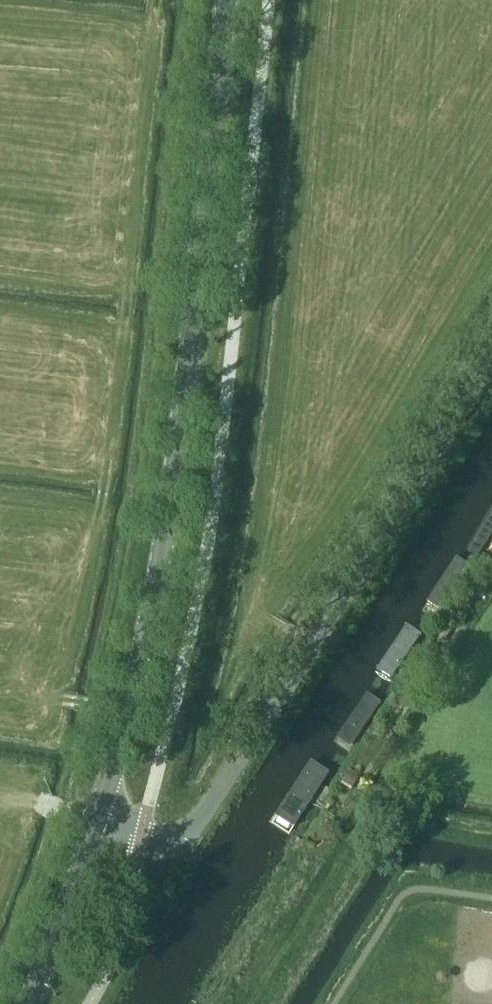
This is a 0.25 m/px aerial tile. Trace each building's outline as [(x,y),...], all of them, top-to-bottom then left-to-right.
[(440,646),(430,640),(422,653),(432,659),(440,646)] [(407,702),(399,697),(390,711),(398,716),(407,702)] [(351,792),(358,781),(357,780),(348,775),(341,786),(350,791),(351,792)]
